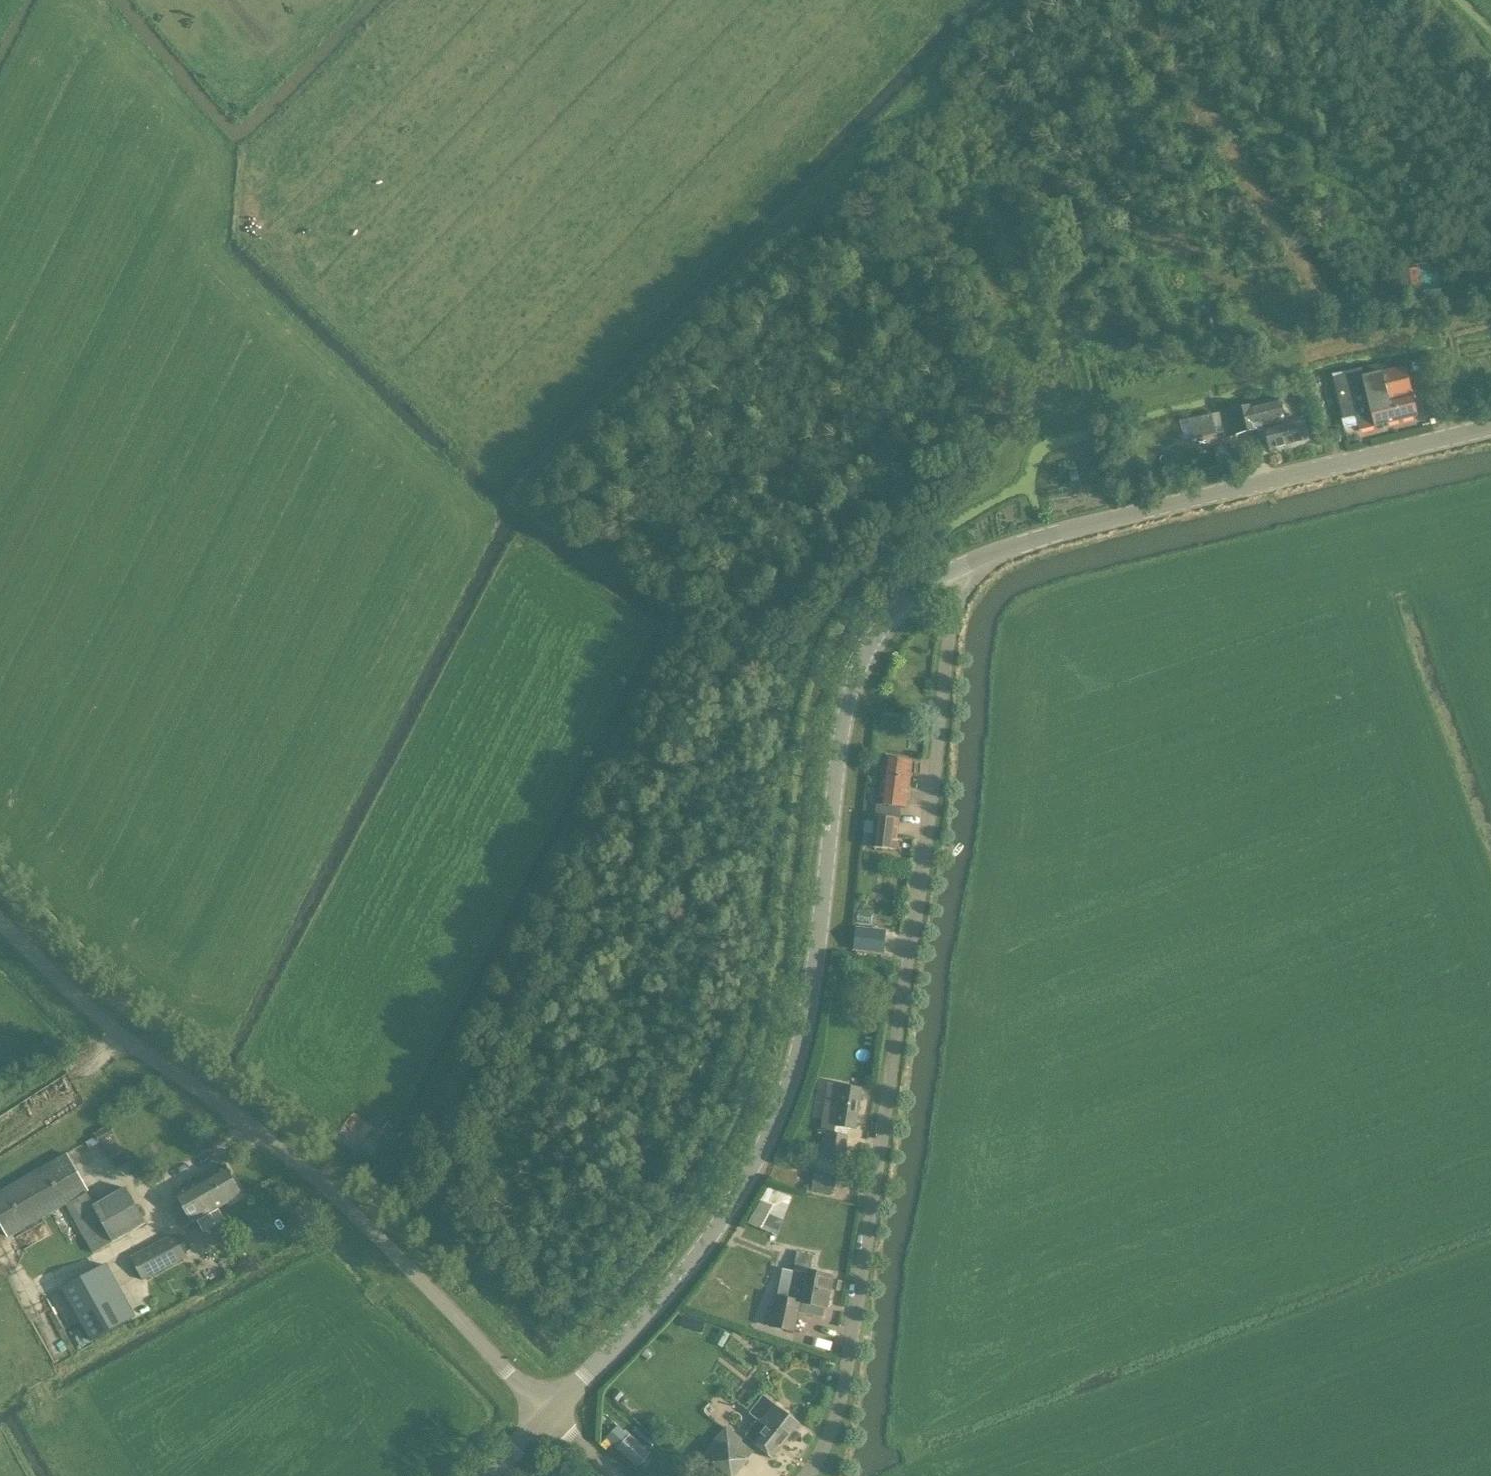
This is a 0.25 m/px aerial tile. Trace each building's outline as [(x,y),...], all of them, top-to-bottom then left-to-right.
[(1204,318),(1208,331),(1217,329),(1214,316),(1204,318)] [(1363,372),(1333,379),(1343,419),(1356,416),(1359,430),(1417,416),(1405,367),(1364,376),(1363,372)] [(1280,399),(1219,414),(1225,437),(1285,421),(1280,399)] [(1270,450),(1308,440),(1304,419),(1265,428),(1270,450)] [(881,802),(877,801),(871,845),(895,848),(901,804),(905,805),(911,763),(886,760),(881,802)] [(856,926),(855,949),(869,950),(871,927),(856,926)] [(862,1089),(842,1086),(837,1120),(830,1119),(828,1132),(827,1132),(823,1158),(845,1161),(849,1135),(848,1135),(849,1128),(856,1130),(862,1089)] [(0,1191),(0,1222),(9,1238),(66,1205),(93,1254),(113,1242),(147,1223),(127,1187),(95,1204),(88,1192),(90,1192),(68,1152),(0,1191)] [(183,1204),(173,1210),(183,1228),(193,1222),(194,1222),(241,1195),(225,1166),(177,1193),(183,1204)] [(811,1192),(832,1195),(836,1177),(814,1172),(811,1192)] [(762,1200),(749,1225),(764,1233),(777,1207),(762,1200)] [(174,1234),(131,1256),(143,1281),(187,1258),(174,1234)] [(833,1277),(811,1273),(814,1254),(797,1250),(788,1293),(778,1291),(777,1296),(777,1295),(771,1327),(796,1332),(800,1313),(823,1318),(825,1306),(827,1307),(833,1277)] [(107,1263),(62,1288),(92,1342),(136,1317),(107,1263)] [(772,1459),(800,1423),(763,1395),(749,1413),(759,1421),(746,1438),(772,1459)] [(607,1439),(616,1448),(629,1435),(619,1426),(607,1439)] [(728,1430),(699,1468),(710,1475),(743,1475),(759,1453),(728,1430)] [(617,1449),(637,1468),(651,1453),(630,1434),(617,1449)]
